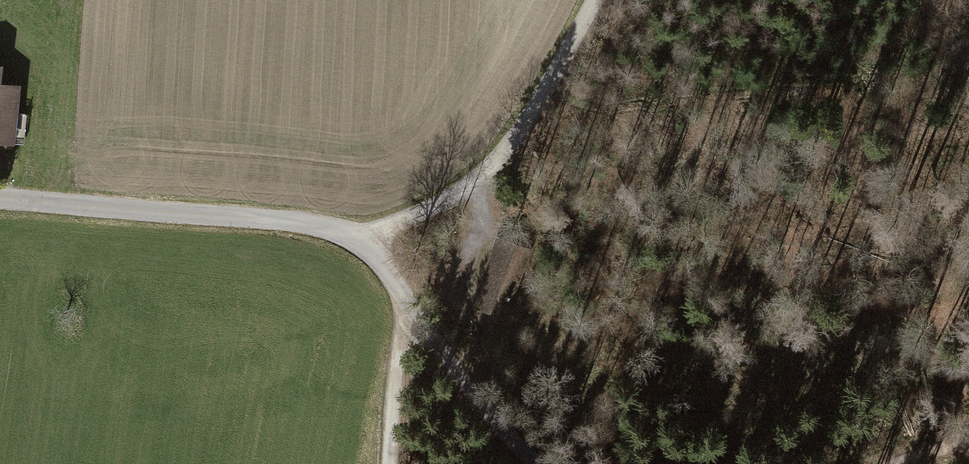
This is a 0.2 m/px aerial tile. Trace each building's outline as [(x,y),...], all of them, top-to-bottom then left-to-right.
[(10,129),(15,88),(0,87),(0,128),(10,129)]
